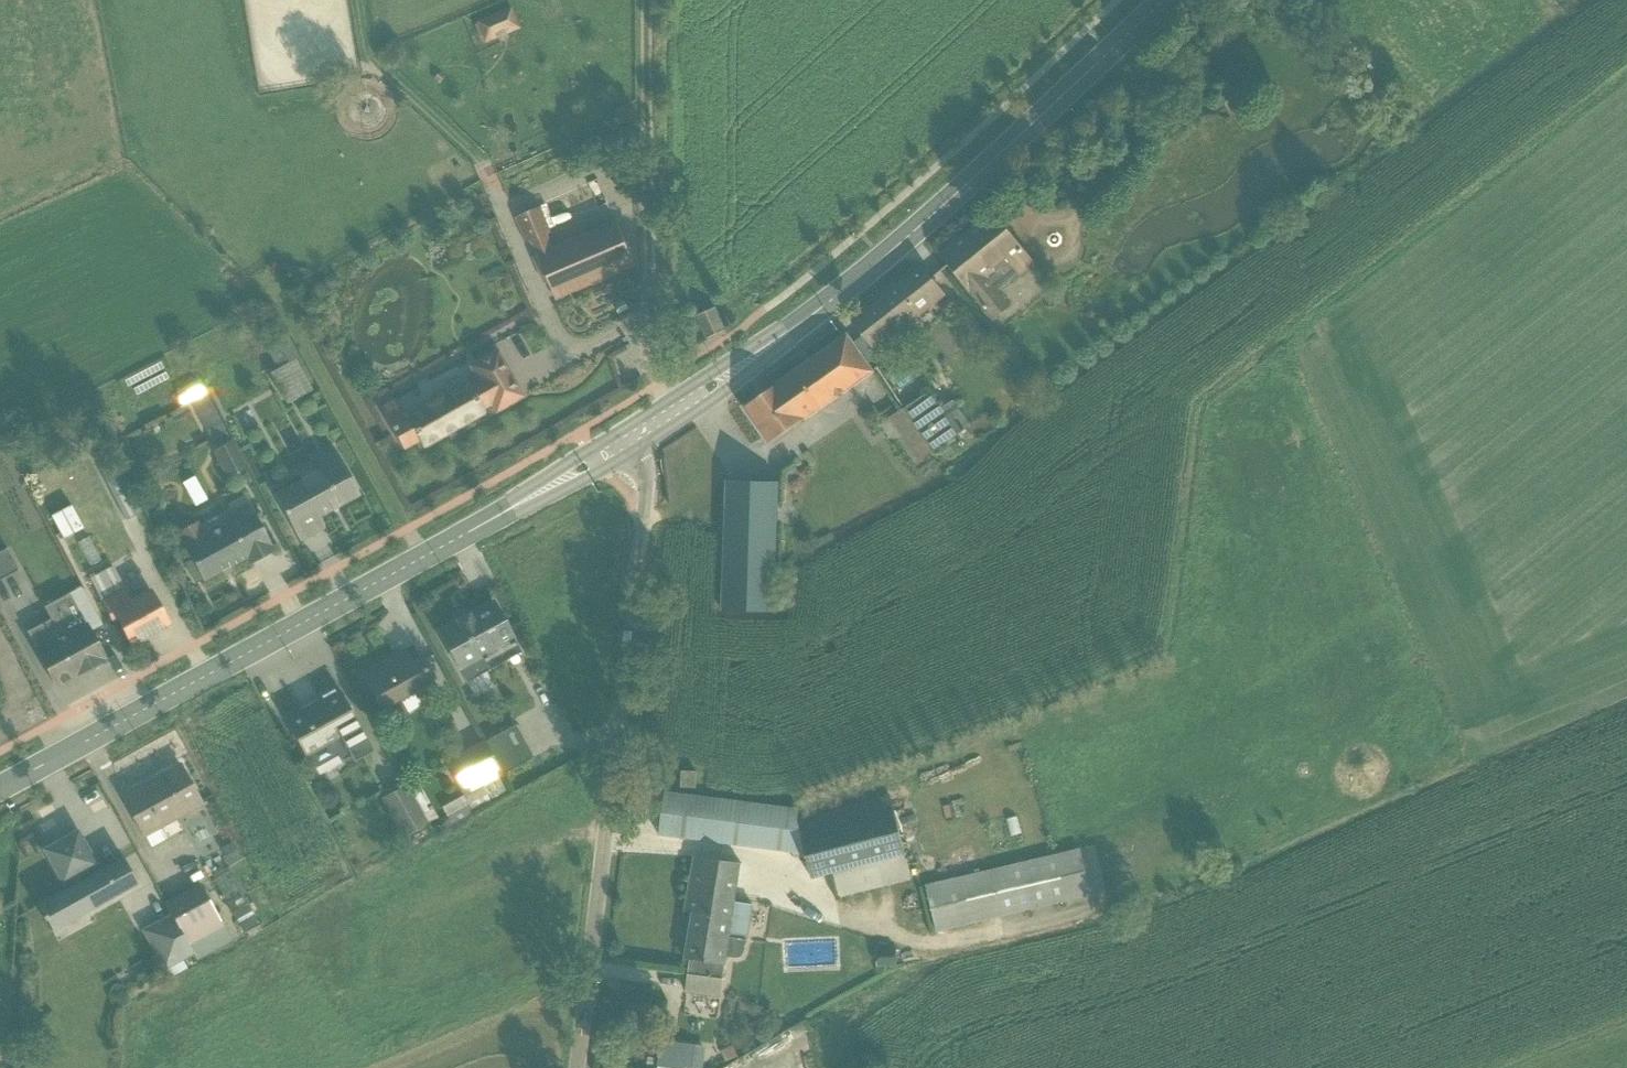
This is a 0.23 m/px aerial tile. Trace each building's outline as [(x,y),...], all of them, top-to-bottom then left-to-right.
[(530,11),(491,20),(497,42),(535,33),(530,11)] [(537,206),(515,216),(552,302),(636,266),(615,218),(553,244),(537,206)] [(938,261),(990,321),(1008,305),(984,276),(1004,259),(1019,276),(1033,264),(990,215),(938,261)] [(872,351),(940,299),(920,274),(853,326),(872,351)] [(716,305),(696,314),(707,337),(727,328),(716,305)] [(765,442),(867,373),(841,336),(740,405),(765,442)] [(401,459),(519,399),(494,350),(377,410),(401,459)] [(201,401),(216,395),(210,380),(195,386),(201,401)] [(956,461),(993,447),(975,398),(954,406),(951,400),(894,422),(902,443),(918,437),(930,468),(955,459),(956,461)] [(360,499),(331,451),(261,493),(290,541),(360,499)] [(773,609),(777,479),(725,477),(721,608),(773,609)] [(194,589),(268,550),(242,501),(168,540),(194,589)] [(0,548),(0,577),(18,567),(6,545),(0,548)] [(124,644),(164,621),(143,584),(129,593),(110,561),(84,576),(124,644)] [(51,682),(103,655),(69,591),(43,605),(49,618),(24,631),(51,682)] [(455,671),(510,640),(487,599),(432,629),(455,671)] [(410,696),(432,683),(412,646),(355,678),(373,709),(406,690),(410,696)] [(341,762),(369,746),(336,687),(278,719),(306,768),(335,752),(341,762)] [(506,783),(488,748),(455,765),(473,800),(506,783)] [(139,837),(198,804),(175,763),(116,796),(139,837)] [(839,898),(913,879),(890,793),(806,816),(802,800),(666,784),(660,836),(806,852),(813,879),(832,874),(839,898)] [(403,788),(382,799),(407,846),(429,834),(403,788)] [(47,929),(133,881),(116,851),(94,863),(72,823),(34,844),(56,883),(30,898),(47,929)] [(213,844),(227,839),(222,827),(208,832),(213,844)] [(930,887),(942,932),(1090,894),(1079,849),(930,887)] [(681,955),(725,961),(729,931),(747,933),(752,902),(733,899),(739,863),(696,857),(681,955)] [(144,941),(162,975),(194,958),(186,943),(226,922),(210,892),(170,914),(176,924),(144,941)] [(695,1043),(658,1040),(656,1067),(693,1067),(695,1043)]
